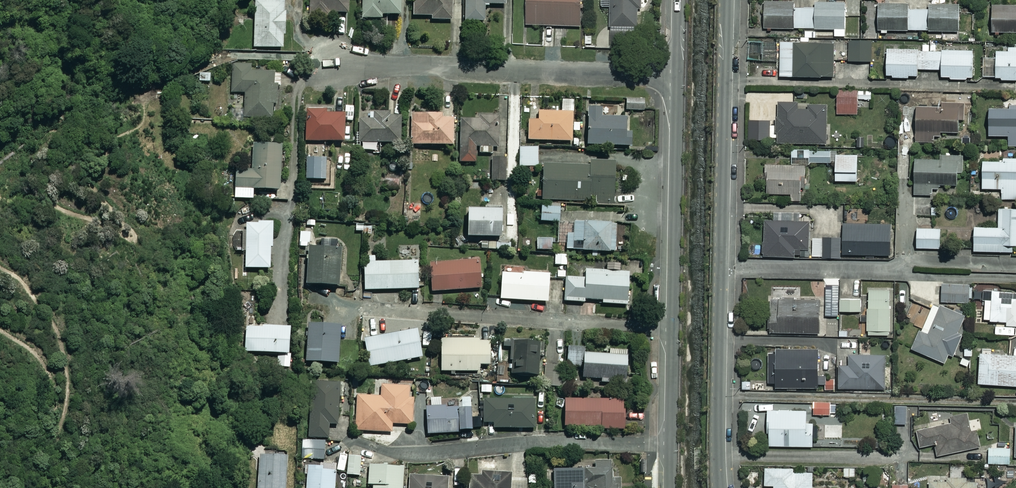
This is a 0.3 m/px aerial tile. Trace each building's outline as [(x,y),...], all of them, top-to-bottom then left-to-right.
[(310,14),(310,16),(331,17),(331,13),(350,14),(350,0),(310,0),(310,14)] [(362,18),(384,19),(384,15),(388,15),(403,15),(403,0),(363,0),(362,18)] [(414,15),(432,16),(432,19),(454,20),(454,0),(414,0),(414,15)] [(466,21),(486,21),(486,4),(507,5),(507,0),(467,0),(466,21)] [(526,26),(544,26),(564,27),(581,27),(582,0),(527,0),(526,26)] [(642,9),(642,0),(601,0),(601,6),(603,8),(610,8),(609,28),(638,29),(638,10),(642,9)] [(255,50),(287,51),(288,16),(286,16),(286,8),(280,8),(280,5),(257,4),(255,50)] [(796,9),(795,4),(765,4),(766,31),(835,30),(835,38),(845,38),(845,6),(817,6),(817,9),(796,9)] [(909,6),(878,6),(878,33),(960,32),(960,7),(929,7),(929,10),(909,10),(909,6)] [(993,8),(993,35),(1015,34),(1015,7),(993,8)] [(871,43),(849,43),(850,63),(871,62),(871,43)] [(834,46),(781,46),(781,80),(834,79),(834,46)] [(942,79),(951,80),(951,81),(966,82),(966,80),(972,81),(974,53),(937,51),(937,46),(931,46),(931,53),(918,53),(918,52),(888,52),(888,79),(894,79),(894,80),(918,79),(918,72),(942,73),(942,79)] [(1009,50),(1009,54),(997,54),(997,82),(1015,81),(1015,50),(1009,50)] [(250,68),(234,68),(233,95),(245,95),(244,113),(233,113),(233,125),(276,126),(277,76),(250,75),(250,68)] [(211,72),(199,73),(200,83),(212,83),(211,72)] [(858,91),(838,92),(838,118),(858,118),(858,91)] [(646,99),(627,98),(627,99),(627,110),(645,111),(645,109),(646,99)] [(1010,103),(1010,110),(989,110),(989,138),(1009,138),(1009,148),(1015,148),(1015,103),(1010,103)] [(806,113),(799,113),(799,105),(777,106),(778,128),(770,128),(770,141),(778,141),(778,148),(827,146),(826,108),(806,109),(806,113)] [(966,106),(943,106),(943,109),(916,110),(916,142),(960,141),(959,129),(966,128),(966,106)] [(605,107),(589,107),(589,146),(629,147),(630,118),(605,118),(605,107)] [(327,110),(307,109),(307,141),(346,142),(346,114),(327,114),(327,110)] [(403,116),(391,116),(392,112),(375,111),(374,119),(360,118),(359,142),(402,143),(403,116)] [(574,112),(541,112),(541,120),(530,120),(531,141),(574,141),(574,112)] [(455,122),(455,119),(444,118),(444,114),(412,113),(411,145),(454,146),(455,122)] [(500,148),(501,115),(480,115),(480,118),(462,118),(461,120),(460,162),(477,163),(478,147),(481,147),(480,153),(493,153),(493,148),(500,148)] [(284,146),(255,145),(255,153),(254,171),(237,170),(236,199),(256,200),(256,190),(283,190),(284,146)] [(520,147),(520,167),(539,167),(539,147),(520,147)] [(507,157),(493,157),(492,181),(507,181),(507,157)] [(858,157),(835,157),(836,183),(858,183),(858,157)] [(932,197),(932,185),(958,186),(958,179),(963,180),(963,158),(941,157),(941,161),(916,160),(915,197),(932,197)] [(330,180),(330,158),(308,158),(308,180),(330,180)] [(1003,161),(1003,163),(982,163),(982,191),(1002,191),(1002,201),(1015,201),(1015,161),(1003,161)] [(619,163),(592,162),(591,168),(544,165),(542,200),(616,204),(619,163)] [(785,167),(766,168),(767,196),(779,196),(780,204),(802,203),(802,185),(806,185),(806,168),(785,169),(785,167)] [(561,204),(543,203),(542,221),(560,222),(561,204)] [(505,211),(470,210),(468,237),(503,238),(505,211)] [(1000,210),(999,230),(975,229),(975,254),(1010,255),(1010,248),(1015,248),(1015,211),(1000,210)] [(247,268),(272,269),(273,249),(275,249),(276,222),(261,221),(261,224),(249,223),(247,268)] [(618,222),(576,222),(576,234),(570,234),(570,251),(617,251),(618,222)] [(810,224),(765,223),(764,258),(809,259),(810,224)] [(892,226),(844,226),(843,255),(891,256),(892,226)] [(941,230),(918,231),(918,250),(941,250),(941,230)] [(312,232),(302,232),(302,247),(312,247),(312,232)] [(555,238),(537,239),(537,250),(555,250),(555,238)] [(841,258),(840,239),(812,240),(813,258),(841,258)] [(342,287),(344,247),(341,243),(337,241),(323,240),(323,249),(311,248),(309,285),(342,287)] [(556,255),(543,255),(543,268),(556,268),(556,255)] [(377,257),(366,257),(367,291),(422,289),(421,262),(378,263),(377,257)] [(567,258),(559,258),(560,276),(567,276),(567,258)] [(484,291),(482,260),(433,263),(434,294),(484,291)] [(633,273),(588,271),(588,278),(566,277),(565,302),(586,303),(586,300),(605,301),(605,303),(631,304),(633,273)] [(551,274),(504,273),(503,302),(550,303),(551,274)] [(944,303),(971,302),(971,292),(973,292),(973,284),(944,285),(944,303)] [(786,288),(785,299),(773,299),(773,333),(822,333),(823,300),(796,300),(797,288),(786,288)] [(840,289),(826,288),(826,316),(839,316),(840,289)] [(870,290),(870,315),(863,315),(863,322),(870,322),(870,334),(892,335),(893,291),(870,290)] [(986,320),(992,321),(992,324),(1015,324),(1015,292),(994,291),(994,301),(987,301),(986,320)] [(863,311),(863,299),(843,299),(843,312),(863,311)] [(968,315),(937,302),(924,331),(922,330),(914,349),(947,364),(968,315)] [(343,327),(310,325),(308,362),(341,364),(343,327)] [(257,327),(247,327),(247,353),(294,354),(295,328),(257,327)] [(425,359),(421,330),(367,338),(370,366),(425,359)] [(492,340),(443,340),(443,372),(482,371),(482,365),(492,365),(492,340)] [(542,344),(506,342),(505,352),(513,352),(511,375),(541,376),(542,344)] [(587,348),(569,347),(569,367),(585,367),(585,378),(603,379),(603,382),(630,383),(631,351),(612,351),(612,355),(587,354),(587,348)] [(779,349),(779,355),(770,355),(770,383),(778,383),(778,388),(820,388),(820,349),(779,349)] [(983,354),(981,384),(1015,386),(1015,356),(983,354)] [(887,355),(851,356),(851,367),(840,367),(841,391),(887,390),(887,355)] [(752,374),(742,374),(742,390),(753,390),(752,374)] [(312,381),(309,437),(329,439),(330,425),(340,425),(342,382),(321,381),(312,381)] [(411,386),(383,386),(383,396),(359,395),(358,431),(393,432),(393,424),(415,425),(415,398),(411,398),(411,386)] [(482,411),(481,397),(464,398),(464,406),(428,408),(430,433),(476,431),(474,411),(482,411)] [(538,400),(486,401),(486,424),(496,424),(496,429),(538,428),(538,400)] [(567,400),(567,427),(600,427),(600,430),(627,430),(627,400),(567,400)] [(816,404),(816,415),(822,415),(822,419),(830,419),(830,414),(839,414),(839,404),(816,404)] [(909,407),(897,407),(897,424),(909,424),(909,407)] [(809,411),(768,411),(769,432),(772,432),(772,446),(816,446),(815,423),(810,423),(809,411)] [(974,431),(970,414),(952,418),(954,425),(919,431),(922,448),(936,446),(938,456),(981,448),(977,430),(974,431)] [(325,460),(326,441),(301,439),(301,458),(325,460)] [(1012,449),(989,449),(989,464),(1012,464),(1012,449)] [(362,455),(350,455),(349,475),(361,475),(362,455)] [(260,487),(288,487),(289,457),(261,456),(260,487)] [(597,463),(597,470),(556,471),(556,487),(621,487),(621,480),(613,480),(613,462),(597,463)] [(306,466),(305,474),(308,474),(307,487),(336,487),(337,472),(337,465),(322,464),(321,467),(306,466)] [(370,466),(370,486),(375,486),(375,487),(404,487),(404,466),(370,466)] [(768,469),(768,486),(776,486),(776,487),(815,487),(815,472),(796,472),(796,469),(768,469)] [(472,474),(472,487),(468,487),(469,487),(512,487),(512,474),(472,474)] [(411,475),(411,487),(449,487),(450,477),(411,475)] [(932,477),(932,487),(978,487),(979,478),(932,477)]
